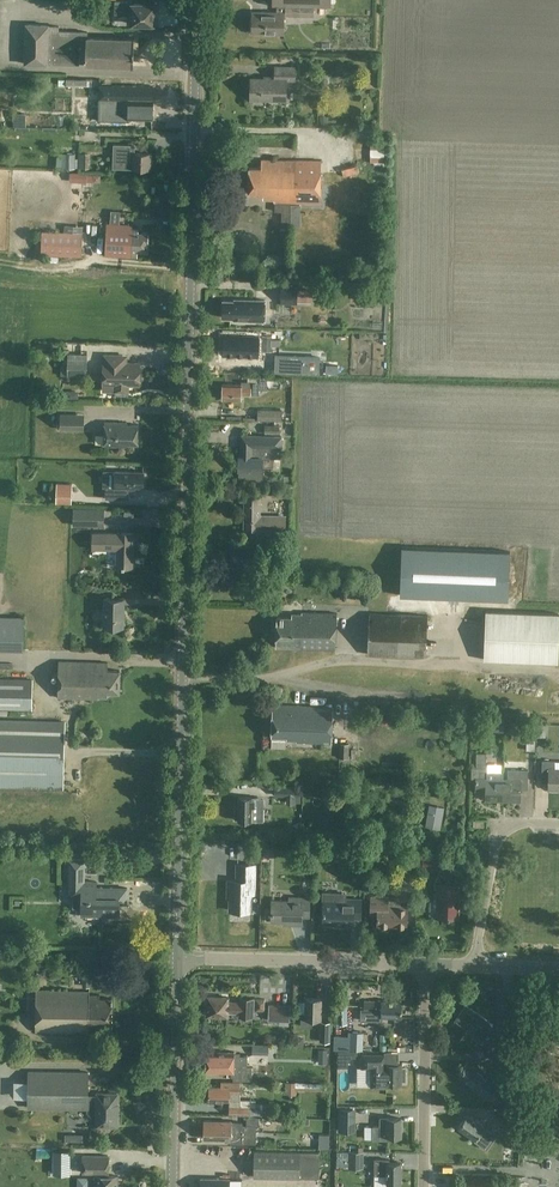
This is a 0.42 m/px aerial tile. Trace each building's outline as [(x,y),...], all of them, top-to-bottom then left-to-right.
[(273,6),(277,6),(277,13),(252,12),(252,33),(284,33),(284,13),(283,13),(284,6),(330,7),(330,0),(273,0),(273,6)] [(154,24),(154,4),(128,4),(128,2),(116,1),(115,12),(128,12),(128,14),(131,15),(131,24),(154,24)] [(88,32),(59,31),(59,26),(49,26),(49,25),(26,24),(25,63),(47,64),(47,63),(133,66),(134,39),(87,37),(88,32)] [(295,80),(295,67),(275,67),(275,77),(270,77),(270,79),(251,79),(250,100),(286,100),(286,80),(295,80)] [(153,86),(99,85),(99,87),(67,87),(67,89),(56,89),(56,113),(67,113),(66,124),(130,125),(130,119),(152,119),(153,86)] [(33,128),(33,136),(47,136),(47,128),(33,128)] [(102,156),(114,156),(114,159),(105,159),(105,167),(132,168),(150,169),(151,154),(133,153),(133,156),(121,156),(121,147),(102,146),(102,156)] [(64,153),(64,168),(75,168),(75,153),(64,153)] [(320,203),(321,161),(261,160),(261,168),(249,167),(248,194),(263,195),(263,199),(274,199),(274,202),(320,203)] [(344,175),(358,170),(356,162),(341,166),(344,175)] [(148,252),(148,233),(138,232),(138,229),(132,229),(132,225),(106,224),(105,256),(137,257),(138,251),(148,252)] [(82,257),(83,232),(42,231),(41,255),(82,257)] [(297,302),(304,303),(311,303),(312,289),(305,289),(298,288),(298,286),(281,286),(281,302),(283,304),(297,304),(297,302)] [(265,321),(265,300),(234,299),(234,301),(223,301),(223,318),(234,318),(234,320),(265,321)] [(258,357),(259,336),(224,334),(223,356),(258,357)] [(271,350),(271,346),(272,339),(272,337),(263,336),(262,350),(271,350)] [(87,354),(68,354),(68,375),(87,376),(87,354)] [(320,374),(320,356),(275,354),(275,372),(320,374)] [(104,355),(103,384),(115,385),(115,391),(128,391),(128,385),(139,385),(140,363),(123,362),(123,355),(104,355)] [(222,396),(222,399),(241,400),(242,394),(259,395),(259,382),(251,382),(251,387),(242,387),(242,384),(223,384),(222,391),(221,391),(221,396),(222,396)] [(282,411),(259,410),(259,421),(282,421),(282,411)] [(60,429),(70,429),(84,430),(84,414),(61,414),(60,429)] [(127,445),(138,445),(138,425),(127,424),(127,423),(105,422),(104,446),(127,446),(127,445)] [(280,425),(265,425),(264,433),(280,434),(280,433),(284,433),(285,426),(280,426),(280,425)] [(238,470),(239,471),(239,477),(263,478),(263,467),(274,467),(274,458),(281,458),(281,448),(282,436),(241,435),(241,456),(239,456),(238,470)] [(129,499),(129,489),(135,489),(135,487),(144,487),(144,472),(115,471),(115,488),(106,487),(105,499),(129,499)] [(57,484),(56,503),(71,504),(72,484),(57,484)] [(293,489),(273,488),(272,497),(293,498),(293,489)] [(259,529),(278,529),(285,529),(285,516),(259,516),(260,498),(245,498),(245,529),(259,530),(259,529)] [(74,508),(74,525),(104,526),(104,509),(74,508)] [(93,532),(93,549),(117,550),(116,567),(133,568),(134,534),(93,532)] [(402,547),(400,595),(508,600),(510,551),(402,547)] [(123,627),(124,598),(105,598),(104,627),(123,627)] [(486,610),(484,659),(557,662),(558,613),(486,610)] [(335,650),(337,613),(302,612),(302,614),(292,614),(292,617),(277,617),(275,648),(335,650)] [(427,657),(428,615),(369,613),(367,655),(427,657)] [(481,625),(480,615),(460,616),(460,626),(481,625)] [(0,616),(0,648),(22,649),(23,617),(0,616)] [(119,692),(120,671),(108,670),(108,663),(59,661),(58,698),(97,699),(97,696),(107,696),(107,691),(119,692)] [(31,710),(32,680),(0,679),(0,709),(31,710)] [(332,743),(333,707),(273,705),(272,736),(287,736),(287,740),(296,740),(296,742),(332,743)] [(31,721),(0,720),(0,786),(62,788),(64,722),(31,721)] [(526,736),(536,736),(536,723),(526,723),(526,736)] [(536,736),(545,736),(545,733),(558,733),(558,724),(536,723),(536,736)] [(349,758),(349,744),(340,743),(339,758),(349,758)] [(477,753),(476,767),(485,767),(486,754),(477,753)] [(555,768),(555,761),(542,761),(542,778),(548,778),(548,790),(558,790),(558,768),(555,768)] [(507,779),(504,779),(503,801),(520,801),(520,789),(527,789),(528,770),(508,770),(507,779)] [(480,771),(480,777),(476,777),(476,790),(486,791),(486,800),(503,801),(504,779),(503,779),(503,772),(480,771)] [(252,821),(252,820),(262,821),(263,799),(258,799),(258,797),(239,797),(238,820),(252,821)] [(430,804),(425,826),(440,830),(445,808),(430,804)] [(395,854),(393,843),(380,846),(383,857),(395,854)] [(442,868),(442,856),(423,856),(423,868),(442,868)] [(238,864),(238,873),(237,873),(237,881),(228,880),(228,891),(230,891),(230,910),(250,910),(250,893),(253,893),(254,864),(238,864)] [(99,869),(90,869),(90,880),(99,880),(99,869)] [(127,903),(127,888),(96,887),(96,881),(75,881),(74,897),(82,897),(82,916),(120,916),(120,903),(127,903)] [(457,917),(458,886),(437,885),(436,917),(457,917)] [(361,900),(342,900),(342,894),(323,893),(323,903),(323,923),(342,923),(342,926),(353,926),(353,917),(361,917),(361,900)] [(388,906),(388,898),(371,897),(370,913),(377,914),(377,927),(379,927),(379,929),(380,930),(387,931),(389,929),(389,927),(406,928),(407,906),(388,906)] [(272,919),(272,921),(291,921),(291,925),(302,925),(302,916),(309,916),(309,899),(290,899),(290,901),(272,901),(272,912),(267,912),(267,919),(272,919)] [(112,1026),(112,998),(100,998),(100,995),(90,994),(90,991),(36,990),(35,1031),(89,1032),(89,1026),(112,1026)] [(228,1012),(239,1013),(239,1017),(253,1017),(254,998),(240,997),(240,1002),(228,1001),(228,997),(208,996),(207,998),(206,999),(206,1003),(207,1004),(207,1016),(227,1017),(228,1012)] [(305,999),(304,1014),(301,1013),(300,1026),(311,1027),(311,1020),(321,1020),(322,1000),(305,999)] [(381,1001),(364,1001),(363,1009),(376,1009),(376,1011),(380,1011),(380,1017),(401,1017),(401,1001),(381,1000),(381,1001)] [(492,1024),(466,1005),(454,1022),(459,1026),(456,1031),(465,1037),(469,1033),(480,1041),(492,1024)] [(269,1006),(268,1020),(290,1021),(290,1007),(269,1006)] [(511,1016),(496,1016),(496,1040),(511,1040),(511,1016)] [(331,1022),(321,1022),(321,1042),(330,1042),(331,1022)] [(339,1039),(340,1047),(361,1046),(360,1028),(351,1029),(351,1038),(339,1039)] [(254,1045),(254,1054),(268,1054),(269,1046),(254,1045)] [(214,1072),(233,1073),(233,1080),(251,1080),(251,1067),(247,1067),(247,1057),(234,1056),(234,1052),(215,1052),(205,1052),(205,1072),(214,1072)] [(405,1068),(401,1068),(401,1065),(384,1064),(385,1054),(363,1053),(362,1066),(371,1067),(370,1086),(385,1086),(385,1084),(400,1084),(400,1081),(404,1081),(405,1068)] [(510,1074),(511,1059),(498,1058),(497,1073),(510,1074)] [(467,1062),(458,1075),(474,1086),(473,1088),(486,1097),(498,1080),(477,1065),(475,1068),(467,1062)] [(88,1072),(29,1071),(28,1107),(87,1107),(87,1111),(93,1116),(96,1116),(96,1125),(103,1125),(104,1126),(109,1126),(110,1125),(117,1125),(117,1114),(118,1114),(118,1103),(117,1103),(117,1093),(96,1092),(96,1098),(88,1098),(88,1072)] [(13,1078),(14,1096),(27,1095),(26,1078),(13,1078)] [(230,1115),(257,1115),(269,1116),(269,1105),(249,1105),(249,1100),(240,1100),(240,1083),(230,1083),(230,1087),(209,1086),(209,1100),(229,1101),(229,1100),(231,1100),(230,1115)] [(327,1091),(327,1085),(286,1083),(285,1094),(296,1095),(296,1089),(327,1091)] [(339,1131),(353,1131),(353,1108),(339,1108),(339,1131)] [(356,1109),(357,1126),(368,1125),(367,1109),(356,1109)] [(517,1121),(517,1112),(494,1111),(494,1120),(517,1121)] [(467,1115),(458,1127),(474,1140),(473,1141),(485,1150),(496,1136),(467,1115)] [(259,1126),(260,1117),(247,1117),(247,1126),(242,1126),(242,1123),(232,1122),(232,1121),(205,1121),(204,1139),(231,1140),(231,1143),(256,1144),(256,1126),(259,1126)] [(401,1119),(388,1118),(380,1118),(380,1140),(389,1140),(389,1137),(401,1137),(401,1119)] [(309,1145),(322,1145),(322,1135),(309,1135),(309,1145)] [(254,1177),(299,1178),(319,1178),(319,1151),(254,1150),(254,1177)] [(364,1152),(349,1151),(348,1168),(363,1168),(364,1152)] [(96,1173),(96,1186),(118,1186),(118,1176),(108,1176),(109,1156),(83,1156),(83,1173),(96,1173)] [(400,1183),(401,1162),(389,1162),(389,1159),(374,1159),(374,1174),(387,1175),(386,1183),(400,1183)] [(230,1180),(221,1180),(221,1179),(201,1178),(201,1186),(230,1186),(230,1180)]
